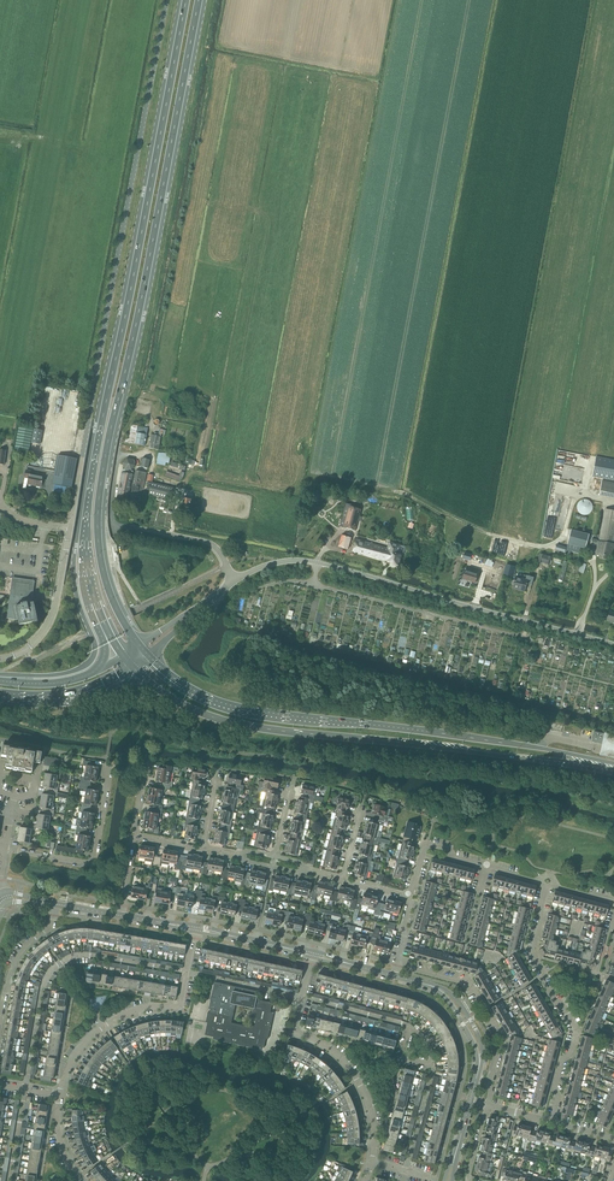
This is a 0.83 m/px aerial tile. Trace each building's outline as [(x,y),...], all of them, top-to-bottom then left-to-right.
[(132,425),(129,439),(125,438),(124,442),(145,446),(148,428),(132,425)] [(34,429),(32,443),(40,444),(43,430),(34,429)] [(152,434),(149,448),(158,449),(160,433),(153,432),(153,435),(152,434)] [(157,464),(166,465),(167,463),(170,464),(171,455),(159,453),(157,464)] [(53,484),(72,487),(77,459),(58,455),(53,484)] [(597,455),(593,475),(613,479),(613,459),(597,455)] [(127,458),(123,463),(125,469),(132,470),(136,465),(135,463),(136,463),(134,459),(134,460),(133,459),(127,458)] [(142,458),(141,467),(149,468),(150,460),(142,458)] [(123,469),(118,497),(128,499),(129,493),(130,494),(131,491),(129,491),(133,471),(123,469)] [(28,484),(41,487),(43,477),(30,474),(31,471),(26,470),(25,477),(29,478),(28,484)] [(131,491),(130,494),(131,494),(130,499),(136,501),(137,497),(140,497),(142,489),(143,489),(147,472),(136,470),(132,491),(131,491)] [(167,472),(165,475),(181,481),(182,477),(183,478),(185,473),(181,472),(179,476),(167,472)] [(602,480),(600,495),(613,497),(613,482),(602,480)] [(174,488),(152,482),(149,494),(171,500),(174,488)] [(183,498),(181,509),(189,510),(191,500),(183,498)] [(592,510),(593,509),(593,507),(592,505),(592,503),(590,502),(589,501),(587,500),(586,500),(584,500),(582,500),(580,501),(579,502),(578,504),(577,505),(577,507),(577,509),(578,511),(579,512),(580,514),(582,514),(583,515),(585,515),(587,515),(589,514),(590,513),(591,512),(592,510)] [(350,506),(343,527),(355,530),(358,520),(361,521),(362,517),(359,516),(361,510),(359,509),(355,508),(350,506)] [(613,539),(613,510),(606,509),(600,541),(592,539),(591,544),(597,545),(595,555),(600,556),(600,558),(607,559),(607,557),(612,558),(613,549),(613,543),(613,539)] [(567,547),(565,553),(570,554),(571,551),(579,553),(581,547),(585,548),(589,534),(571,530),(570,533),(567,547)] [(342,535),(338,547),(348,549),(351,538),(342,535)] [(353,551),(387,561),(387,562),(392,563),(392,565),(398,566),(401,556),(395,554),(396,550),(398,551),(400,545),(390,542),(388,548),(356,539),(353,551)] [(540,554),(538,561),(542,562),(543,558),(547,559),(546,563),(550,564),(551,560),(552,557),(540,554)] [(487,559),(485,565),(492,567),(494,563),(491,562),(492,560),(487,559)] [(581,562),(578,571),(583,573),(586,564),(581,562)] [(515,567),(506,564),(504,575),(511,576),(512,574),(513,574),(515,567)] [(493,569),(489,582),(498,585),(503,572),(493,569)] [(462,579),(475,583),(478,574),(465,570),(462,579)] [(528,580),(514,576),(513,577),(516,577),(515,581),(513,580),(512,581),(514,581),(513,589),(524,592),(526,584),(532,586),(534,577),(530,576),(529,576),(528,580)] [(18,620),(20,625),(27,624),(38,621),(35,606),(34,602),(32,603),(33,598),(35,580),(13,577),(7,618),(18,620)] [(594,731),(592,741),(602,744),(604,734),(594,731)] [(604,734),(602,744),(600,754),(613,757),(613,734),(605,732),(604,734)] [(16,770),(17,770),(22,771),(22,770),(33,772),(35,760),(41,762),(43,752),(4,745),(2,755),(8,756),(6,768),(17,769),(16,770)] [(45,757),(43,765),(61,768),(63,760),(45,757)] [(86,766),(85,773),(97,775),(99,767),(93,766),(93,762),(94,763),(95,762),(84,760),(84,765),(86,766)] [(157,771),(156,774),(170,777),(171,773),(174,773),(175,769),(178,770),(179,768),(164,765),(163,769),(158,768),(158,771),(157,771)] [(196,768),(194,768),(193,774),(187,774),(186,778),(193,780),(199,781),(199,777),(205,778),(205,777),(206,777),(207,777),(208,773),(207,772),(206,771),(206,770),(197,769),(197,768),(196,768)] [(46,773),(45,780),(60,783),(61,776),(61,772),(49,770),(48,774),(46,773)] [(82,776),(80,783),(89,785),(90,781),(96,782),(97,775),(85,773),(85,777),(82,776)] [(164,783),(164,786),(170,787),(172,787),(173,781),(169,781),(170,777),(156,774),(156,778),(157,778),(156,781),(164,783)] [(230,774),(228,782),(232,783),(235,784),(234,787),(241,789),(244,789),(244,788),(245,789),(246,786),(240,784),(241,780),(244,781),(244,780),(245,777),(244,776),(230,774)] [(258,787),(263,788),(271,790),(272,786),(278,788),(280,779),(274,778),(274,779),(265,777),(264,782),(260,781),(258,787)] [(45,780),(43,787),(46,788),(45,791),(58,793),(58,789),(60,783),(45,780)] [(193,780),(192,790),(205,792),(206,788),(205,788),(205,786),(203,785),(203,782),(199,781),(193,780)] [(95,786),(91,785),(89,785),(80,783),(80,784),(80,788),(84,789),(83,796),(85,796),(98,798),(99,791),(94,790),(93,790),(93,786),(95,786)] [(149,795),(149,796),(161,798),(162,794),(165,793),(166,789),(169,790),(170,787),(164,786),(158,785),(157,789),(150,788),(150,790),(149,790),(148,794),(149,795)] [(303,785),(301,793),(303,793),(308,794),(307,798),(314,799),(323,801),(323,798),(315,796),(316,793),(314,793),(315,787),(303,785)] [(224,792),(223,796),(237,798),(241,789),(234,787),(229,786),(228,790),(225,789),(225,792),(224,792)] [(266,792),(264,799),(278,802),(279,798),(278,798),(278,795),(276,795),(276,791),(271,790),(263,788),(262,792),(266,792)] [(192,790),(190,800),(199,802),(200,798),(203,799),(203,796),(204,796),(205,792),(192,790)] [(42,794),(41,800),(53,803),(54,796),(57,796),(58,793),(45,791),(45,794),(42,794)] [(81,803),(81,807),(91,809),(90,808),(90,804),(96,806),(98,798),(85,796),(84,803),(81,803)] [(148,797),(147,801),(148,801),(148,803),(153,804),(154,805),(154,809),(162,810),(164,798),(161,798),(149,796),(149,797),(148,797)] [(225,803),(225,807),(235,808),(237,798),(223,796),(222,800),(223,800),(223,803),(225,803)] [(296,802),(295,806),(309,809),(310,802),(313,803),(314,799),(307,798),(301,797),(300,800),(298,799),(297,802),(296,802)] [(338,806),(337,810),(345,812),(346,808),(348,809),(351,800),(339,797),(337,806),(338,806)] [(264,799),(262,809),(272,811),(273,808),(275,808),(276,806),(277,806),(278,802),(264,799)] [(42,808),(42,811),(54,813),(55,810),(52,809),(53,803),(41,800),(40,807),(42,808)] [(190,800),(188,810),(201,813),(202,809),(201,809),(202,806),(199,805),(199,802),(190,800)] [(388,808),(374,805),(372,813),(381,815),(380,816),(379,820),(384,822),(388,822),(388,821),(391,822),(392,822),(393,821),(394,820),(394,819),(393,818),(393,817),(386,816),(388,808)] [(298,813),(297,817),(307,819),(309,809),(295,806),(295,810),(295,813),(298,813)] [(83,812),(81,819),(94,821),(95,814),(89,813),(89,809),(91,809),(81,807),(80,811),(83,812)] [(220,812),(219,816),(233,819),(235,808),(225,807),(224,810),(221,810),(221,812),(220,812)] [(145,818),(145,819),(157,822),(158,817),(161,818),(162,810),(154,809),(153,813),(146,812),(146,814),(145,814),(144,818),(145,818)] [(262,809),(260,819),(273,822),(274,818),(273,818),(274,815),(271,815),(272,811),(262,809)] [(336,813),(334,820),(348,823),(349,819),(348,819),(349,816),(344,815),(345,812),(337,810),(334,809),(333,813),(336,813)] [(188,810),(186,820),(196,822),(196,819),(199,819),(200,817),(201,817),(201,813),(188,810)] [(39,814),(37,821),(50,823),(51,816),(54,817),(54,813),(42,811),(41,814),(39,814)] [(222,824),(221,827),(231,829),(233,819),(219,816),(218,820),(219,820),(219,823),(222,824)] [(292,822),(291,826),(304,829),(307,819),(297,817),(296,820),(293,820),(293,822),(292,822)] [(77,818),(76,826),(77,826),(77,830),(87,832),(87,831),(86,831),(86,827),(88,827),(92,828),(94,821),(81,819),(77,818)] [(157,822),(145,819),(145,821),(144,820),(143,825),(144,825),(144,827),(150,828),(150,832),(158,834),(160,827),(156,826),(157,822)] [(254,826),(254,829),(258,829),(267,832),(268,828),(271,829),(272,826),(273,822),(260,819),(258,827),(254,826)] [(184,831),(186,831),(198,833),(198,829),(197,829),(198,826),(195,826),(196,822),(186,820),(184,831)] [(334,820),(332,830),(342,832),(342,829),(345,830),(346,827),(347,827),(348,823),(334,820)] [(366,824),(365,828),(379,831),(380,824),(383,825),(384,822),(379,820),(379,821),(375,820),(375,823),(368,821),(367,824),(366,824)] [(37,821),(37,825),(36,828),(48,830),(50,823),(37,821)] [(404,836),(403,840),(411,842),(412,839),(417,840),(421,827),(416,825),(416,824),(408,822),(405,831),(407,831),(405,837),(404,836)] [(20,827),(19,834),(31,836),(32,829),(35,830),(35,828),(36,828),(37,825),(35,824),(35,826),(23,824),(23,827),(20,827)] [(293,834),(293,837),(302,839),(304,829),(291,826),(290,830),(291,830),(290,833),(293,834)] [(216,833),(215,836),(227,839),(229,839),(231,829),(221,827),(220,831),(217,830),(217,833),(216,833)] [(365,828),(364,832),(365,832),(365,834),(366,835),(367,835),(367,839),(379,842),(380,838),(377,837),(379,831),(365,828)] [(258,829),(255,839),(269,842),(270,839),(269,838),(269,836),(267,835),(267,832),(258,829)] [(79,835),(78,842),(90,844),(91,836),(85,835),(86,832),(87,832),(77,830),(76,834),(79,835)] [(332,830),(329,840),(343,843),(344,839),(343,839),(344,836),(341,836),(342,832),(332,830)] [(198,833),(186,831),(185,838),(195,840),(196,837),(197,837),(198,833)] [(31,836),(19,834),(18,841),(20,841),(20,845),(32,847),(33,843),(30,842),(31,836)] [(227,839),(215,836),(215,840),(215,841),(215,843),(225,845),(227,839)] [(287,842),(287,846),(300,849),(302,839),(293,837),(292,841),(289,840),(288,843),(287,842)] [(269,842),(255,839),(254,846),(267,849),(267,846),(268,846),(269,842)] [(361,844),(360,848),(374,851),(375,845),(378,845),(379,842),(367,839),(366,842),(363,841),(362,844),(361,844)] [(329,840),(327,850),(337,852),(337,849),(340,850),(341,847),(342,847),(343,843),(329,840)] [(403,840),(400,850),(414,854),(415,850),(414,849),(414,847),(412,846),(413,843),(411,842),(403,840)] [(73,848),(73,853),(83,855),(83,854),(82,854),(82,850),(88,851),(90,844),(78,842),(76,849),(73,848)] [(139,857),(146,858),(148,847),(141,845),(139,857)] [(300,849),(287,846),(286,850),(287,851),(286,853),(299,856),(300,849)] [(146,858),(145,861),(153,862),(155,848),(148,847),(146,858)] [(362,855),(362,859),(371,861),(374,851),(360,848),(359,852),(360,852),(360,855),(362,855)] [(169,865),(169,863),(171,851),(164,849),(162,861),(162,864),(169,865)] [(327,850),(324,860),(338,863),(339,859),(338,859),(339,857),(336,856),(337,852),(327,850)] [(400,850),(398,860),(407,863),(408,859),(411,860),(412,857),(413,858),(414,854),(400,850)] [(171,851),(169,863),(175,863),(174,865),(175,866),(176,866),(176,868),(180,869),(182,861),(177,860),(179,852),(171,851)] [(186,867),(193,869),(196,855),(188,854),(187,862),(182,861),(181,870),(186,870),(186,867)] [(200,873),(203,874),(205,862),(202,862),(203,856),(196,855),(193,869),(200,870),(200,873)] [(208,869),(215,870),(217,859),(210,858),(209,863),(205,862),(203,874),(207,874),(208,869)] [(221,878),(224,879),(226,870),(227,867),(223,866),(224,860),(217,859),(215,870),(222,872),(221,878)] [(356,864),(355,868),(369,871),(370,864),(373,865),(374,862),(371,861),(362,859),(361,862),(358,861),(357,864),(356,864)] [(430,869),(436,871),(439,860),(433,859),(430,869)] [(338,863),(324,860),(323,866),(335,870),(336,867),(337,867),(338,863)] [(398,860),(395,870),(408,874),(409,870),(408,869),(409,867),(406,866),(407,863),(398,860)] [(436,871),(442,873),(445,862),(439,860),(436,871)] [(442,873),(448,874),(451,864),(445,862),(442,873)] [(448,874),(454,876),(457,865),(451,864),(448,874)] [(224,879),(228,880),(229,877),(235,878),(238,867),(231,865),(230,870),(226,870),(224,879)] [(454,876),(460,877),(463,867),(457,865),(454,876)] [(238,867),(235,878),(235,881),(242,882),(241,884),(245,885),(247,875),(244,874),(245,869),(238,867)] [(460,877),(466,879),(469,868),(463,867),(460,877)] [(369,871),(355,868),(354,872),(355,872),(355,875),(367,878),(369,871)] [(469,868),(466,879),(472,881),(475,870),(469,868)] [(259,872),(252,870),(251,876),(247,875),(245,885),(249,885),(250,884),(256,885),(259,872)] [(408,874),(395,870),(393,877),(406,880),(406,877),(407,878),(408,874)] [(266,873),(259,872),(256,885),(263,887),(262,890),(266,891),(268,880),(265,879),(266,873)] [(273,889),(280,891),(283,877),(276,875),(275,881),(271,880),(269,891),(273,891),(273,889)] [(492,886),(498,887),(501,877),(494,875),(492,886)] [(141,887),(139,899),(146,900),(148,892),(152,892),(153,884),(155,877),(151,876),(150,883),(149,883),(148,886),(145,885),(144,887),(141,887)] [(287,894),(290,895),(292,885),(289,884),(290,879),(283,877),(280,891),(287,892),(287,894)] [(498,887),(504,889),(507,878),(501,877),(498,887)] [(504,889),(510,891),(512,880),(507,878),(504,889)] [(295,894),(301,895),(304,882),(297,880),(296,886),(292,885),(290,895),(294,895),(295,894)] [(510,891),(516,892),(518,881),(512,880),(510,891)] [(320,893),(324,894),(327,883),(320,881),(318,886),(315,885),(314,890),(312,899),(310,905),(314,906),(316,898),(320,895),(320,893)] [(426,885),(425,887),(436,890),(438,884),(426,881),(425,885),(426,885)] [(516,892),(522,894),(524,883),(518,881),(516,892)] [(308,898),(312,899),(314,890),(310,889),(312,883),(304,882),(301,895),(308,897),(308,898)] [(132,897),(139,899),(141,887),(137,886),(137,884),(134,883),(132,897)] [(330,900),(333,901),(336,891),(332,891),(334,885),(327,883),(324,894),(331,896),(330,900)] [(522,894),(527,895),(530,885),(524,883),(522,894)] [(530,885),(527,895),(534,897),(537,886),(530,885)] [(178,905),(185,906),(187,895),(183,894),(183,893),(181,889),(181,887),(177,886),(177,887),(176,896),(179,896),(178,905)] [(165,888),(158,887),(155,901),(162,903),(164,891),(165,888)] [(341,898),(345,900),(348,888),(341,887),(339,892),(336,891),(333,901),(337,902),(337,901),(340,900),(341,898)] [(423,890),(422,893),(434,896),(436,890),(425,887),(425,890),(423,890)] [(348,888),(345,900),(350,901),(351,904),(350,908),(355,909),(357,899),(353,898),(355,890),(348,888)] [(187,895),(185,906),(192,907),(194,899),(197,900),(199,890),(195,889),(195,893),(188,892),(187,895)] [(199,909),(206,910),(209,899),(205,898),(206,894),(202,893),(203,891),(199,890),(197,900),(201,900),(199,909)] [(164,891),(162,903),(170,904),(172,892),(164,891)] [(463,891),(461,897),(472,900),(473,897),(474,898),(475,894),(463,891)] [(552,902),(558,904),(561,893),(555,891),(552,902)] [(362,904),(369,906),(372,895),(365,893),(362,901),(358,899),(355,909),(360,910),(362,904)] [(423,897),(422,899),(433,902),(434,896),(422,893),(422,896),(423,897)] [(558,904),(564,905),(567,894),(561,893),(558,904)] [(564,905),(570,907),(573,896),(567,894),(564,905)] [(215,903),(219,904),(220,897),(213,895),(213,899),(209,899),(206,910),(214,911),(215,903)] [(372,895),(369,906),(368,909),(374,910),(374,914),(378,915),(381,906),(377,904),(379,897),(372,895)] [(483,900),(482,903),(493,906),(495,899),(483,896),(482,900),(483,900)] [(570,907),(576,908),(579,898),(573,896),(570,907)] [(220,913),(228,914),(230,903),(226,902),(226,900),(225,898),(220,897),(219,904),(222,905),(220,913)] [(461,897),(459,903),(471,906),(472,903),(471,903),(472,900),(461,897)] [(237,908),(240,909),(242,899),(238,898),(237,904),(230,903),(228,914),(235,916),(237,908)] [(576,908),(582,910),(585,899),(579,898),(576,908)] [(242,917),(249,919),(251,908),(248,907),(249,903),(245,902),(246,900),(242,899),(240,909),(243,909),(242,917)] [(385,907),(381,906),(378,915),(383,916),(384,913),(391,915),(392,912),(395,901),(388,899),(385,907)] [(420,902),(419,905),(431,908),(433,902),(422,899),(421,902),(420,902)] [(582,910),(588,911),(591,901),(585,899),(582,910)] [(402,903),(395,901),(392,912),(399,914),(402,903)] [(588,911),(594,913),(597,902),(591,901),(588,911)] [(594,913),(600,915),(603,904),(597,902),(594,913)] [(251,908),(249,919),(256,921),(258,912),(261,913),(263,904),(260,903),(259,905),(256,904),(255,908),(251,908)] [(459,903),(458,909),(469,912),(469,909),(471,910),(471,906),(459,903)] [(480,905),(479,908),(491,911),(493,906),(482,903),(482,905),(480,905)] [(270,905),(266,904),(264,914),(267,914),(266,923),(273,924),(275,913),(276,909),(269,908),(270,905)] [(603,904),(600,915),(606,916),(609,906),(603,904)] [(420,909),(419,911),(430,914),(431,908),(419,905),(418,908),(420,909)] [(520,906),(518,912),(529,915),(530,913),(531,913),(532,909),(520,906)] [(480,912),(479,915),(490,917),(491,911),(479,908),(479,912),(480,912)] [(275,913),(273,924),(280,926),(282,918),(285,918),(287,911),(276,909),(275,913)] [(287,911),(285,918),(289,919),(288,921),(287,927),(294,929),(297,918),(293,917),(294,913),(288,911),(289,909),(287,909),(287,911)] [(458,909),(456,915),(468,918),(469,915),(468,914),(469,912),(458,909)] [(417,913),(416,917),(428,920),(430,914),(419,911),(418,914),(417,913)] [(518,912),(517,918),(528,921),(529,918),(528,918),(529,915),(518,912)] [(303,922),(307,923),(309,913),(305,913),(303,919),(297,918),(294,929),(301,930),(303,922)] [(308,932),(315,934),(318,923),(311,921),(312,914),(309,913),(307,923),(310,924),(308,932)] [(548,917),(547,920),(558,923),(560,917),(548,914),(547,917),(548,917)] [(456,915),(455,921),(465,924),(466,921),(467,921),(468,918),(456,915)] [(477,917),(476,920),(488,923),(490,917),(479,915),(478,917),(477,917)] [(416,920),(416,923),(427,926),(428,920),(416,917),(415,920),(416,920)] [(517,918),(515,924),(526,927),(526,924),(528,925),(528,921),(517,918)] [(318,923),(315,934),(322,936),(324,928),(328,928),(329,921),(326,920),(326,922),(319,920),(318,923)] [(477,924),(476,926),(486,929),(488,923),(476,920),(475,923),(477,924)] [(546,922),(545,926),(557,929),(558,923),(547,920),(547,923),(546,922)] [(329,937),(336,939),(339,928),(340,926),(336,925),(337,923),(329,921),(328,928),(331,929),(329,937)] [(455,921),(453,927),(465,930),(466,927),(465,926),(465,924),(455,921)] [(427,926),(416,923),(415,926),(414,925),(413,929),(425,932),(427,926)] [(345,933),(349,934),(351,925),(347,924),(347,926),(344,925),(342,929),(339,928),(336,939),(343,941),(345,933)] [(515,924),(513,930),(525,933),(526,930),(525,930),(526,927),(515,924)] [(349,934),(349,935),(353,936),(351,944),(358,946),(361,934),(362,932),(355,930),(356,927),(351,925),(349,934)] [(474,929),(473,932),(485,935),(486,929),(476,926),(475,929),(474,929)] [(545,929),(544,932),(555,935),(557,929),(545,926),(544,929),(545,929)] [(595,926),(594,932),(604,935),(605,933),(606,933),(607,929),(595,926)] [(453,927),(452,933),(462,935),(463,933),(464,933),(465,930),(453,927)] [(95,929),(88,928),(87,939),(94,940),(95,929)] [(374,950),(381,952),(384,940),(380,939),(381,937),(380,935),(378,935),(380,929),(375,928),(374,932),(372,941),(376,942),(374,950)] [(73,929),(66,931),(69,941),(75,940),(73,929)] [(513,930),(512,936),(522,939),(523,936),(524,937),(525,933),(513,930)] [(66,931),(59,933),(63,943),(64,945),(70,943),(69,941),(66,931)] [(367,940),(372,941),(374,932),(371,931),(369,936),(361,934),(358,946),(365,947),(367,940)] [(473,936),(473,938),(483,941),(485,935),(473,932),(472,935),(473,936)] [(541,938),(546,939),(553,941),(554,940),(555,935),(544,932),(544,935),(542,934),(541,938)] [(594,932),(592,938),(604,942),(605,938),(604,938),(604,935),(594,932)] [(59,933),(53,936),(58,946),(63,943),(59,933)] [(462,935),(452,933),(450,939),(462,942),(463,938),(462,938),(462,935)] [(46,940),(45,941),(49,948),(51,947),(52,949),(58,946),(53,936),(46,940)] [(512,936),(510,942),(522,945),(523,942),(522,941),(522,939),(512,936)] [(384,940),(381,952),(388,954),(391,942),(392,939),(385,937),(384,940)] [(483,941),(473,938),(472,941),(471,941),(470,944),(481,947),(483,941)] [(592,938),(591,944),(601,947),(602,945),(603,945),(604,942),(592,938)] [(546,953),(556,955),(558,948),(560,942),(554,940),(553,941),(546,939),(544,948),(546,953)] [(43,943),(37,947),(44,955),(49,951),(48,949),(49,948),(45,941),(43,943)] [(510,942),(509,948),(517,950),(519,951),(520,948),(521,948),(522,945),(510,942)] [(591,944),(589,950),(596,952),(601,954),(602,950),(601,950),(601,947),(591,944)] [(410,956),(416,957),(419,947),(413,945),(410,956)] [(37,947),(32,953),(40,960),(44,955),(37,947)] [(416,957),(422,959),(425,948),(419,947),(416,957)] [(204,963),(205,960),(207,949),(202,948),(202,949),(199,962),(204,963)] [(422,959),(428,961),(431,950),(425,948),(422,959)] [(507,954),(509,957),(516,953),(517,950),(509,948),(507,954)] [(558,960),(561,961),(564,950),(558,948),(556,955),(554,960),(558,961),(558,960)] [(583,948),(581,954),(581,955),(580,962),(589,964),(594,962),(596,952),(589,950),(583,948)] [(428,961),(434,962),(437,951),(431,950),(428,961)] [(563,962),(566,963),(570,951),(564,950),(561,961),(563,961),(563,962)] [(434,962),(440,964),(443,953),(437,951),(434,962)] [(570,963),(573,964),(576,953),(570,951),(566,963),(570,964),(570,963)] [(32,953),(27,958),(36,965),(40,960),(32,953)] [(440,964),(446,965),(448,955),(443,953),(440,964)] [(507,958),(510,964),(519,958),(516,953),(509,957),(507,958)] [(576,953),(573,964),(575,964),(575,966),(579,967),(580,962),(581,955),(581,954),(576,953)] [(446,965),(452,967),(454,956),(448,955),(446,965)] [(452,967),(458,969),(461,958),(454,956),(452,967)] [(27,958),(23,964),(33,970),(36,965),(27,958)] [(458,969),(463,970),(466,959),(461,958),(458,969)] [(510,964),(513,969),(522,964),(519,958),(510,964)] [(463,970),(469,972),(472,961),(466,959),(463,970)] [(263,976),(263,973),(266,962),(261,961),(258,972),(258,974),(263,976)] [(469,972),(475,973),(478,965),(478,963),(472,961),(469,972)] [(23,964),(20,971),(30,975),(33,970),(23,964)] [(513,969),(516,975),(526,969),(522,964),(513,969)] [(475,973),(477,975),(477,976),(484,972),(481,966),(478,965),(475,973)] [(298,969),(295,980),(301,981),(303,971),(298,969)] [(516,975),(519,980),(529,974),(526,969),(516,975)] [(20,971),(17,978),(28,981),(30,975),(20,971)] [(86,982),(93,983),(95,972),(84,971),(82,980),(86,981),(86,982)] [(93,983),(99,984),(101,974),(95,972),(93,983)] [(475,977),(478,982),(487,977),(484,972),(477,976),(477,975),(475,977)] [(99,984),(106,985),(107,975),(101,974),(99,984)] [(316,984),(321,986),(324,975),(318,974),(316,984)] [(529,974),(519,980),(522,985),(532,980),(529,974)] [(106,985),(112,986),(114,976),(107,975),(106,985)] [(321,986),(326,987),(329,977),(324,975),(321,986)] [(112,986),(118,987),(120,977),(114,976),(112,986)] [(118,987),(125,989),(127,978),(120,977),(118,987)] [(331,991),(332,988),(334,978),(329,977),(326,987),(326,989),(331,991)] [(478,982),(481,988),(490,982),(487,977),(478,982)] [(17,978),(16,985),(26,987),(28,981),(17,978)] [(125,989),(131,990),(133,979),(127,978),(125,989)] [(332,988),(337,990),(340,979),(334,978),(332,988)] [(131,990),(138,991),(140,980),(133,979),(131,990)] [(337,990),(342,991),(345,981),(340,979),(337,990)] [(138,991),(144,992),(146,981),(140,980),(138,991)] [(604,986),(613,990),(613,983),(606,980),(604,986)] [(144,992),(151,993),(152,982),(146,981),(144,992)] [(347,995),(347,993),(350,982),(345,981),(342,991),(341,994),(347,995)] [(151,993),(157,994),(159,984),(152,982),(151,993)] [(274,1012),(271,1012),(273,1003),(257,999),(258,991),(215,982),(211,996),(213,996),(212,999),(211,999),(209,1008),(210,1009),(210,1013),(208,1012),(206,1022),(209,1023),(209,1025),(207,1025),(205,1035),(214,1037),(213,1039),(232,1043),(232,1042),(236,1043),(236,1044),(255,1048),(255,1046),(264,1048),(266,1039),(268,1039),(270,1029),(267,1029),(268,1026),(271,1027),(274,1012)] [(481,988),(484,993),(494,987),(490,982),(481,988)] [(524,989),(528,994),(537,989),(534,983),(524,989)] [(157,994),(163,995),(165,985),(159,984),(157,994)] [(352,994),(358,995),(361,985),(355,984),(352,994)] [(16,985),(15,992),(25,994),(26,987),(16,985)] [(163,995),(170,996),(172,986),(165,985),(163,995)] [(358,995),(363,997),(366,986),(361,985),(358,995)] [(172,986),(170,996),(177,997),(178,987),(172,986)] [(601,991),(612,996),(613,990),(604,986),(601,991)] [(484,993),(487,998),(497,993),(494,987),(484,993)] [(368,998),(368,1001),(373,1002),(374,1000),(376,989),(371,988),(368,998)] [(528,994),(531,1000),(540,994),(537,989),(528,994)] [(601,991),(599,997),(609,1001),(612,996),(601,991)] [(15,992),(14,998),(24,1000),(25,994),(15,992)] [(58,992),(57,999),(67,1001),(69,994),(68,994),(58,992)] [(497,993),(487,998),(490,1004),(500,998),(497,993)] [(408,1009),(411,1010),(415,1000),(410,998),(411,996),(413,997),(413,996),(409,994),(408,998),(405,1008),(404,1012),(406,1012),(408,1009)] [(531,1000),(534,1005),(543,1000),(540,994),(531,1000)] [(400,1007),(405,1008),(408,998),(402,996),(400,1007)] [(599,997),(597,1003),(607,1007),(609,1001),(599,997)] [(14,998),(12,1005),(23,1006),(24,1000),(14,998)] [(413,1015),(415,1016),(423,1000),(419,998),(419,999),(420,1000),(419,1002),(415,1000),(411,1010),(414,1012),(413,1015)] [(57,999),(56,1005),(66,1007),(67,1001),(57,999)] [(419,1014),(422,1016),(428,1007),(424,1004),(425,1002),(427,1003),(427,1002),(423,1000),(415,1016),(417,1017),(419,1014)] [(534,1005),(537,1010),(546,1005),(543,1000),(534,1005)] [(492,1007),(495,1013),(505,1007),(502,1002),(492,1007)] [(597,1003),(594,1008),(604,1013),(607,1007),(597,1003)] [(12,1005),(11,1011),(22,1013),(23,1006),(12,1005)] [(56,1005),(55,1012),(65,1014),(66,1007),(56,1005)] [(537,1010),(540,1016),(549,1010),(546,1005),(537,1010)] [(423,1021),(424,1022),(436,1009),(432,1006),(432,1007),(433,1008),(432,1010),(428,1007),(422,1016),(425,1018),(423,1021)] [(495,1013),(499,1018),(508,1013),(505,1007),(495,1013)] [(594,1008),(592,1014),(602,1018),(604,1013),(594,1008)] [(428,1021),(431,1024),(439,1016),(436,1013),(437,1011),(438,1013),(439,1012),(436,1009),(424,1022),(426,1024),(428,1021)] [(540,1016),(543,1021),(552,1015),(549,1010),(540,1016)] [(11,1011),(10,1017),(21,1019),(22,1013),(11,1011)] [(55,1012),(53,1018),(64,1020),(65,1014),(55,1012)] [(499,1018),(502,1024),(511,1018),(508,1013),(499,1018)] [(592,1014),(589,1020),(599,1024),(602,1018),(592,1014)] [(305,1026),(312,1028),(315,1017),(308,1015),(306,1026),(305,1025),(305,1026)] [(543,1021),(546,1026),(556,1021),(552,1015),(543,1021)] [(177,1021),(173,1020),(172,1020),(171,1033),(177,1033),(178,1021),(179,1021),(180,1017),(177,1016),(177,1021)] [(431,1029),(432,1031),(447,1020),(446,1020),(444,1016),(443,1017),(444,1019),(442,1020),(439,1016),(431,1024),(433,1027),(431,1029)] [(10,1017),(9,1024),(20,1026),(21,1019),(10,1017)] [(183,1022),(179,1021),(178,1021),(177,1033),(182,1034),(184,1022),(185,1022),(185,1018),(183,1017),(183,1022)] [(312,1028),(318,1029),(321,1019),(315,1017),(312,1028)] [(53,1018),(52,1025),(63,1027),(64,1020),(53,1018)] [(143,1023),(142,1024),(145,1036),(146,1038),(151,1037),(150,1034),(148,1022),(149,1022),(148,1018),(145,1018),(146,1023),(143,1023)] [(502,1024),(505,1029),(514,1023),(511,1018),(502,1024)] [(140,1024),(137,1025),(136,1026),(140,1037),(145,1036),(142,1024),(143,1023),(142,1019),(139,1020),(140,1024)] [(318,1029),(325,1031),(328,1021),(321,1019),(318,1029)] [(439,1034),(440,1036),(449,1030),(448,1029),(445,1024),(447,1023),(448,1024),(449,1024),(447,1020),(432,1031),(434,1032),(436,1031),(439,1034)] [(589,1020),(587,1025),(597,1030),(599,1024),(589,1020)] [(131,1027),(130,1028),(136,1041),(137,1043),(141,1041),(140,1037),(136,1026),(137,1025),(136,1021),(133,1022),(135,1026),(131,1027)] [(325,1031),(331,1033),(334,1022),(328,1021),(325,1031)] [(546,1026),(549,1032),(559,1026),(556,1021),(546,1026)] [(331,1033),(337,1034),(340,1024),(334,1022),(331,1033)] [(129,1029),(126,1030),(125,1031),(131,1043),(136,1041),(130,1028),(131,1027),(130,1023),(127,1025),(129,1029)] [(508,1034),(510,1033),(517,1029),(514,1023),(505,1029),(508,1034)] [(9,1024),(8,1030),(19,1032),(20,1026),(9,1024)] [(337,1034),(344,1036),(346,1026),(340,1024),(337,1034)] [(52,1025),(51,1031),(62,1033),(63,1027),(52,1025)] [(597,1030),(587,1025),(584,1031),(594,1035),(597,1030)] [(124,1031),(121,1033),(119,1034),(127,1047),(132,1044),(131,1043),(125,1031),(126,1030),(124,1026),(122,1027),(124,1031)] [(344,1036),(350,1038),(353,1027),(346,1026),(344,1036)] [(552,1037),(552,1040),(560,1042),(562,1036),(560,1033),(562,1032),(559,1026),(549,1032),(552,1037)] [(350,1038),(356,1039),(359,1029),(353,1027),(350,1038)] [(119,1034),(121,1033),(118,1029),(116,1031),(118,1034),(114,1037),(123,1050),(127,1047),(119,1034)] [(356,1039),(363,1041),(365,1031),(359,1029),(356,1039)] [(511,1035),(511,1036),(520,1038),(521,1034),(517,1029),(510,1033),(511,1035)] [(8,1030),(7,1037),(17,1039),(19,1032),(8,1030)] [(439,1042),(440,1045),(457,1037),(455,1033),(453,1034),(454,1035),(452,1036),(449,1030),(440,1036),(442,1041),(439,1042)] [(51,1031),(50,1038),(61,1040),(62,1033),(51,1031)] [(363,1041),(369,1043),(372,1032),(365,1031),(363,1041)] [(369,1043),(375,1044),(378,1034),(372,1032),(369,1043)] [(375,1044),(381,1046),(384,1036),(378,1034),(375,1044)] [(583,1035),(581,1042),(592,1044),(593,1038),(583,1035)] [(381,1046),(388,1048),(390,1037),(384,1036),(381,1046)] [(511,1036),(510,1042),(520,1044),(522,1038),(520,1038),(511,1036)] [(7,1037),(6,1043),(16,1045),(20,1046),(21,1039),(17,1039),(7,1037)] [(390,1037),(388,1048),(394,1050),(395,1049),(394,1049),(397,1039),(390,1037)] [(444,1045),(446,1049),(456,1046),(454,1041),(456,1040),(457,1042),(458,1042),(457,1037),(440,1045),(441,1047),(444,1045)] [(50,1038),(49,1044),(60,1046),(61,1040),(50,1038)] [(102,1040),(105,1044),(106,1043),(114,1052),(118,1049),(111,1039),(112,1039),(111,1039),(107,1042),(104,1039),(102,1040)] [(549,1039),(548,1045),(558,1048),(560,1042),(552,1040),(549,1039)] [(288,1045),(284,1061),(289,1062),(290,1058),(294,1046),(293,1046),(290,1045),(291,1041),(289,1040),(288,1045)] [(290,1058),(295,1060),(300,1048),(299,1048),(295,1047),(297,1043),(294,1042),(293,1046),(294,1046),(290,1058)] [(510,1042),(508,1048),(519,1050),(520,1044),(510,1042)] [(581,1042),(580,1047),(590,1050),(592,1044),(581,1042)] [(6,1043),(5,1050),(15,1051),(16,1045),(6,1043)] [(100,1043),(98,1045),(101,1048),(102,1047),(112,1058),(116,1054),(114,1052),(106,1043),(105,1044),(103,1046),(100,1043)] [(49,1044),(48,1051),(59,1052),(60,1046),(49,1044)] [(295,1060),(300,1062),(306,1051),(304,1050),(301,1049),(303,1045),(300,1044),(299,1048),(300,1048),(295,1060)] [(548,1045),(546,1051),(557,1054),(558,1048),(548,1045)] [(300,1062),(305,1064),(311,1054),(310,1053),(307,1051),(309,1048),(306,1046),(304,1050),(306,1051),(300,1062)] [(443,1053),(444,1055),(461,1052),(460,1048),(459,1048),(459,1050),(457,1050),(456,1046),(446,1049),(446,1052),(443,1053)] [(95,1047),(93,1049),(96,1052),(97,1051),(108,1061),(108,1062),(112,1058),(102,1047),(101,1048),(98,1050),(95,1047)] [(580,1047),(578,1053),(589,1056),(590,1050),(580,1047)] [(508,1048),(507,1053),(517,1056),(519,1050),(508,1048)] [(305,1064),(310,1067),(316,1057),(315,1056),(312,1054),(314,1050),(312,1049),(310,1053),(311,1054),(305,1064)] [(5,1050),(4,1056),(14,1058),(15,1051),(5,1050)] [(48,1051),(47,1057),(57,1059),(59,1052),(48,1051)] [(91,1052),(89,1054),(92,1057),(93,1056),(103,1064),(104,1065),(108,1061),(97,1051),(96,1052),(94,1055),(91,1052)] [(546,1051),(544,1057),(555,1060),(557,1054),(546,1051)] [(310,1067),(314,1070),(321,1060),(320,1060),(317,1058),(320,1054),(317,1052),(315,1056),(316,1057),(310,1067)] [(447,1057),(448,1061),(459,1060),(458,1055),(460,1055),(461,1057),(462,1057),(461,1052),(444,1055),(444,1058),(447,1057)] [(507,1053),(505,1059),(516,1062),(517,1056),(507,1053)] [(578,1053),(576,1059),(587,1062),(589,1056),(578,1053)] [(4,1056),(2,1062),(13,1064),(14,1058),(4,1056)] [(85,1059),(89,1062),(89,1061),(99,1068),(103,1064),(93,1056),(92,1057),(90,1060),(87,1057),(85,1059)] [(314,1070),(318,1073),(326,1064),(325,1063),(322,1061),(324,1059),(325,1058),(323,1056),(320,1060),(321,1060),(314,1070)] [(47,1057),(46,1063),(56,1065),(57,1059),(47,1057)] [(544,1057),(543,1063),(553,1066),(555,1060),(544,1057)] [(505,1059),(503,1065),(514,1068),(516,1062),(505,1059)] [(576,1059),(575,1065),(586,1068),(587,1062),(576,1059)] [(318,1073),(322,1077),(330,1068),(330,1067),(327,1065),(330,1062),(328,1060),(325,1063),(326,1064),(318,1073)] [(82,1065),(85,1067),(86,1066),(96,1072),(99,1068),(89,1061),(89,1062),(87,1065),(83,1062),(82,1065)] [(13,1064),(2,1062),(1,1069),(2,1069),(3,1069),(2,1074),(11,1075),(13,1064)] [(46,1063),(45,1070),(55,1072),(56,1065),(46,1063)] [(543,1063),(541,1069),(552,1072),(553,1066),(543,1063)] [(322,1077),(325,1081),(335,1073),(334,1072),(331,1069),(335,1066),(333,1064),(330,1067),(330,1068),(322,1077)] [(503,1065),(502,1071),(513,1074),(514,1068),(503,1065)] [(575,1065),(573,1071),(584,1074),(586,1068),(575,1065)] [(78,1070),(82,1072),(83,1071),(94,1077),(96,1072),(86,1066),(85,1067),(84,1070),(80,1068),(78,1070)] [(405,1068),(403,1074),(416,1078),(417,1074),(415,1074),(415,1071),(405,1068)] [(325,1081),(329,1085),(339,1077),(338,1076),(336,1074),(339,1071),(337,1069),(334,1072),(335,1073),(325,1081)] [(541,1069),(540,1075),(550,1078),(552,1072),(541,1069)] [(55,1072),(45,1070),(43,1076),(41,1076),(41,1080),(51,1082),(52,1078),(54,1078),(55,1072)] [(76,1076),(80,1078),(80,1077),(91,1082),(94,1077),(83,1071),(82,1072),(81,1075),(77,1074),(76,1076)] [(502,1071),(500,1077),(511,1080),(513,1074),(502,1071)] [(573,1071),(572,1077),(582,1080),(584,1074),(573,1071)] [(443,1078),(446,1079),(457,1082),(460,1083),(461,1078),(460,1078),(459,1080),(457,1079),(458,1075),(447,1073),(447,1077),(443,1076),(443,1078)] [(329,1085),(332,1089),(342,1082),(341,1081),(339,1078),(343,1076),(341,1074),(338,1076),(339,1077),(329,1085)] [(403,1074),(401,1081),(412,1084),(414,1084),(416,1078),(403,1074)] [(540,1075),(538,1081),(549,1084),(550,1078),(540,1075)] [(80,1077),(80,1078),(78,1081),(74,1079),(73,1082),(78,1084),(78,1082),(92,1088),(94,1083),(91,1082),(80,1077)] [(500,1077),(499,1083),(509,1086),(511,1080),(500,1077)] [(572,1077),(570,1083),(581,1086),(582,1080),(572,1077)] [(342,1082),(332,1089),(335,1094),(345,1088),(346,1088),(343,1083),(347,1081),(345,1079),(341,1081),(342,1082)] [(446,1079),(445,1086),(455,1088),(457,1082),(446,1079)] [(401,1081),(400,1087),(410,1090),(412,1084),(401,1081)] [(538,1081),(536,1087),(547,1090),(549,1084),(538,1081)] [(499,1083),(497,1089),(508,1092),(509,1086),(499,1083)] [(570,1083),(568,1089),(579,1092),(581,1086),(570,1083)] [(445,1086),(443,1092),(453,1095),(455,1088),(445,1086)] [(400,1087),(398,1093),(409,1096),(410,1090),(400,1087)] [(536,1087),(535,1093),(546,1096),(547,1090),(536,1087)] [(508,1092),(497,1089),(495,1095),(506,1098),(508,1092)] [(568,1089),(567,1095),(578,1098),(579,1092),(568,1089)] [(337,1097),(340,1102),(350,1097),(351,1098),(355,1096),(354,1094),(350,1096),(347,1091),(337,1097)] [(443,1092),(441,1098),(452,1101),(453,1095),(443,1092)] [(398,1093),(396,1100),(407,1102),(409,1096),(398,1093)] [(535,1093),(533,1099),(544,1102),(546,1096),(535,1093)] [(606,1100),(613,1104),(613,1097),(608,1094),(606,1100)] [(567,1095),(565,1101),(576,1104),(578,1098),(567,1095)] [(340,1102),(342,1107),(353,1102),(353,1104),(358,1102),(357,1099),(352,1101),(351,1098),(350,1097),(340,1102)] [(441,1098),(439,1104),(450,1107),(452,1101),(441,1098)] [(544,1102),(533,1099),(532,1105),(542,1108),(544,1102)] [(396,1100),(395,1106),(405,1109),(407,1102),(396,1100)] [(603,1106),(613,1110),(613,1109),(613,1104),(606,1100),(603,1106)] [(565,1101),(564,1107),(575,1110),(576,1104),(565,1101)] [(342,1107),(343,1112),(355,1108),(356,1109),(360,1108),(359,1105),(355,1107),(353,1104),(353,1102),(342,1107)] [(39,1104),(38,1110),(48,1112),(49,1105),(39,1104)] [(439,1104),(438,1111),(448,1113),(450,1107),(439,1104)] [(395,1106),(393,1112),(404,1115),(405,1109),(395,1106)] [(603,1106),(601,1111),(611,1116),(613,1110),(603,1106)] [(562,1113),(563,1113),(568,1115),(573,1116),(575,1110),(564,1107),(562,1113)] [(343,1112),(339,1113),(341,1118),(345,1117),(357,1114),(357,1115),(361,1114),(361,1111),(357,1113),(356,1109),(355,1108),(343,1112)] [(38,1110),(36,1117),(47,1118),(48,1112),(38,1110)] [(438,1111),(436,1117),(447,1120),(448,1113),(438,1111)] [(601,1111),(598,1117),(608,1121),(611,1116),(601,1111)] [(393,1112),(391,1119),(402,1121),(404,1115),(393,1112)] [(345,1117),(346,1122),(358,1120),(358,1121),(363,1120),(362,1118),(358,1119),(357,1115),(357,1114),(345,1117)] [(489,1118),(488,1124),(499,1127),(500,1122),(502,1122),(503,1118),(494,1115),(493,1119),(489,1118)] [(36,1117),(35,1123),(46,1125),(47,1118),(36,1117)] [(436,1117),(434,1123),(445,1126),(447,1120),(436,1117)] [(608,1121),(598,1117),(596,1123),(606,1127),(608,1121)] [(391,1119),(390,1125),(400,1128),(402,1121),(391,1119)] [(34,1126),(34,1127),(34,1128),(35,1128),(34,1129),(45,1131),(46,1125),(35,1123),(35,1125),(34,1125),(34,1126)] [(434,1123),(433,1130),(443,1132),(445,1126),(434,1123)] [(489,1132),(489,1135),(498,1138),(499,1134),(497,1133),(499,1127),(488,1124),(486,1131),(489,1132)] [(516,1135),(522,1137),(525,1126),(518,1124),(517,1127),(514,1126),(512,1136),(516,1137),(516,1135)] [(390,1125),(388,1131),(399,1134),(400,1128),(390,1125)] [(527,1140),(531,1141),(534,1132),(531,1131),(532,1127),(525,1126),(522,1137),(528,1138),(527,1140)] [(34,1129),(33,1136),(44,1138),(45,1131),(34,1129)] [(536,1140),(542,1142),(545,1131),(538,1129),(537,1132),(534,1132),(531,1141),(535,1142),(536,1140)] [(433,1130),(431,1136),(442,1139),(443,1132),(433,1130)] [(74,1136),(75,1139),(76,1140),(89,1136),(88,1131),(86,1132),(74,1134),(74,1133),(70,1134),(70,1136),(74,1136)] [(388,1131),(386,1137),(397,1140),(399,1134),(388,1131)] [(547,1145),(551,1146),(553,1137),(550,1136),(551,1133),(545,1131),(542,1142),(548,1144),(547,1145)] [(555,1146),(561,1147),(564,1136),(557,1134),(557,1138),(553,1137),(551,1146),(555,1147),(555,1146)] [(484,1137),(482,1144),(494,1147),(495,1141),(497,1142),(498,1138),(489,1135),(488,1138),(484,1137)] [(33,1136),(32,1142),(43,1144),(44,1138),(33,1136)] [(76,1141),(77,1145),(78,1146),(89,1142),(91,1141),(89,1136),(76,1140),(75,1139),(71,1140),(72,1143),(76,1141)] [(431,1136),(429,1142),(440,1145),(442,1139),(431,1136)] [(567,1150),(570,1151),(573,1142),(570,1141),(571,1138),(564,1136),(561,1147),(567,1149),(567,1150)] [(386,1137),(385,1144),(395,1147),(397,1140),(386,1137)] [(575,1151),(581,1152),(584,1141),(577,1139),(576,1143),(573,1142),(570,1151),(574,1153),(575,1151)] [(586,1156),(590,1157),(593,1147),(589,1146),(590,1143),(584,1141),(581,1152),(587,1154),(586,1156)] [(32,1142),(31,1149),(42,1151),(43,1144),(32,1142)] [(78,1147),(79,1150),(80,1152),(91,1147),(89,1142),(78,1146),(77,1145),(73,1146),(74,1149),(78,1147)] [(429,1142),(428,1148),(438,1151),(440,1145),(429,1142)] [(395,1147),(385,1144),(383,1151),(383,1150),(393,1153),(395,1147)] [(484,1152),(483,1155),(493,1157),(494,1153),(492,1153),(494,1147),(482,1144),(481,1151),(484,1152)] [(594,1156),(600,1158),(603,1146),(597,1145),(596,1148),(593,1147),(590,1157),(594,1158),(594,1156)] [(80,1153),(82,1156),(82,1157),(93,1152),(96,1150),(94,1146),(91,1147),(80,1152),(79,1150),(75,1152),(76,1155),(80,1153)] [(603,1146),(600,1158),(606,1159),(606,1161),(610,1162),(612,1153),(609,1152),(610,1148),(603,1146)] [(428,1148),(426,1155),(436,1158),(438,1151),(428,1148)] [(31,1149),(30,1155),(40,1157),(42,1151),(31,1149)] [(83,1158),(85,1161),(85,1162),(96,1156),(93,1152),(82,1157),(82,1156),(78,1158),(79,1160),(83,1158)] [(30,1155),(29,1162),(39,1163),(40,1157),(30,1155)] [(85,1162),(85,1161),(81,1164),(82,1166),(86,1164),(89,1168),(99,1161),(101,1159),(101,1158),(99,1155),(98,1155),(96,1156),(85,1162)] [(436,1158),(426,1155),(424,1161),(434,1164),(435,1164),(436,1158)] [(479,1157),(477,1164),(488,1167),(490,1161),(492,1161),(493,1157),(483,1155),(482,1158),(479,1157)] [(29,1162),(28,1168),(38,1170),(39,1163),(29,1162)] [(339,1166),(337,1171),(340,1172),(351,1177),(351,1176),(353,1173),(357,1174),(358,1172),(354,1170),(353,1171),(348,1169),(349,1167),(349,1166),(341,1163),(341,1164),(340,1166),(339,1166)] [(92,1180),(96,1177),(95,1176),(104,1168),(101,1164),(91,1170),(94,1175),(91,1177),(92,1180)] [(488,1167),(477,1164),(475,1170),(479,1171),(478,1175),(487,1177),(489,1173),(487,1172),(488,1167)] [(509,1180),(510,1180),(513,1170),(507,1169),(508,1167),(504,1166),(501,1175),(504,1176),(503,1180),(509,1180)] [(28,1168),(27,1174),(37,1176),(38,1170),(28,1168)] [(99,1180),(108,1172),(104,1168),(95,1176),(96,1177),(98,1179),(96,1180),(99,1180)] [(521,1180),(523,1171),(519,1170),(519,1172),(513,1170),(510,1180),(517,1180),(518,1180),(521,1180)] [(533,1175),(527,1174),(527,1172),(523,1171),(521,1180),(523,1180),(531,1180),(533,1175)] [(111,1176),(108,1172),(99,1180),(106,1180),(111,1176)] [(337,1177),(345,1180),(349,1180),(350,1178),(354,1180),(355,1178),(351,1176),(351,1177),(340,1172),(337,1177)]
